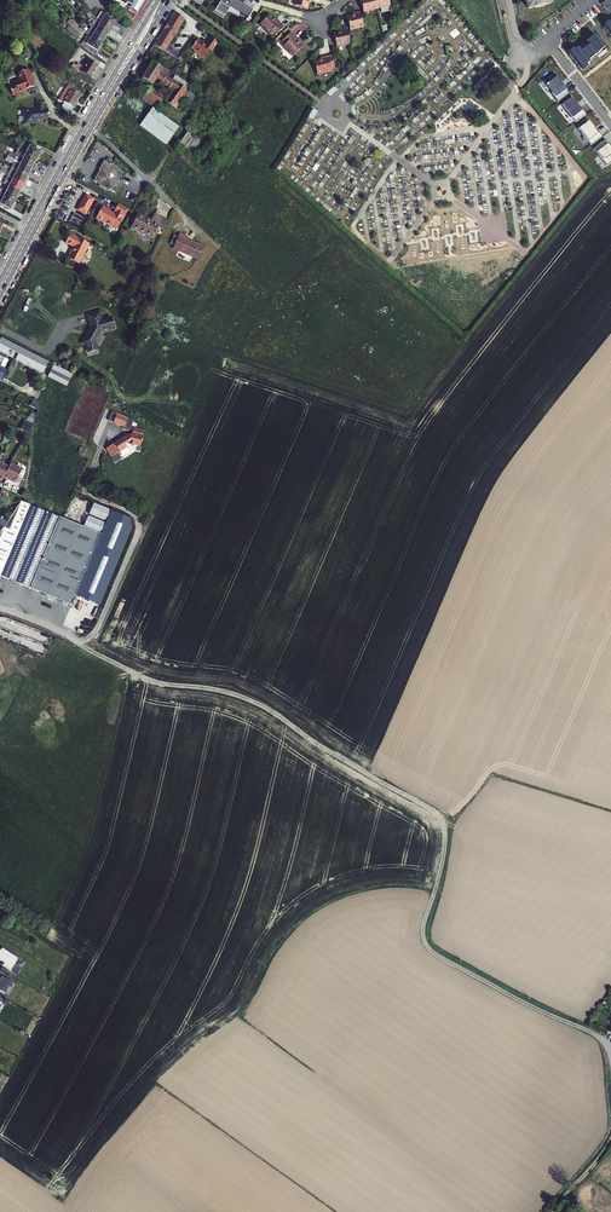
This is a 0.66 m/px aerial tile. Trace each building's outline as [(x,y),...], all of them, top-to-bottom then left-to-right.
[(144,0),(115,0),(136,13),(144,0)] [(229,5),(248,16),(252,9),(242,3),(237,0),(220,0),(216,8),(226,14),(229,8),(228,7),(229,5)] [(252,9),(255,5),(251,3),(252,0),(237,0),(242,3),(252,9)] [(308,2),(308,0),(295,0),(293,4),(306,8),(308,2)] [(376,9),(374,0),(359,0),(362,12),(376,9)] [(376,9),(389,5),(388,0),(374,0),(376,9)] [(534,8),(545,6),(545,5),(551,4),(550,0),(526,0),(528,9),(534,8)] [(601,4),(609,15),(610,13),(610,0),(606,0),(601,4)] [(86,7),(82,9),(90,19),(94,17),(86,7)] [(101,11),(96,18),(111,28),(116,20),(101,11)] [(168,46),(184,20),(174,12),(169,19),(167,23),(168,23),(165,30),(163,29),(160,35),(161,36),(157,41),(156,41),(153,45),(165,53),(169,47),(168,46)] [(362,27),(358,12),(354,13),(354,15),(352,15),(345,17),(349,30),(362,27)] [(269,14),(259,23),(269,33),(271,31),(275,34),(283,26),(277,19),(275,21),(274,19),(269,14)] [(92,26),(96,18),(94,17),(90,19),(87,22),(90,25),(92,26)] [(111,28),(96,18),(92,26),(107,36),(111,28)] [(69,25),(79,33),(81,35),(83,32),(74,23),(70,19),(67,22),(69,25)] [(86,34),(87,34),(102,43),(107,36),(92,26),(86,34)] [(350,42),(345,28),(341,29),(341,31),(339,32),(333,34),(336,46),(350,42)] [(298,38),(291,32),(282,40),(286,43),(283,46),(293,56),(303,47),(297,41),(296,40),(298,38)] [(87,34),(81,45),(95,55),(102,43),(87,34)] [(589,62),(588,61),(596,54),(598,56),(606,50),(595,34),(587,40),(585,39),(576,46),(577,48),(569,54),(581,69),(589,62)] [(217,44),(210,38),(205,46),(197,40),(191,49),(194,51),(193,52),(203,60),(210,51),(211,52),(217,44)] [(320,60),(313,62),(317,75),(330,71),(329,68),(334,67),(331,55),(321,57),(322,59),(320,60)] [(72,66),(75,69),(90,78),(91,78),(98,66),(88,60),(84,68),(77,63),(76,65),(73,64),(72,66)] [(153,62),(142,78),(153,85),(156,80),(174,91),(166,103),(178,110),(182,103),(179,101),(182,97),(185,99),(193,105),(198,97),(186,89),(179,84),(172,80),(167,77),(169,73),(153,62)] [(23,89),(27,88),(34,85),(28,69),(17,73),(19,79),(13,81),(14,84),(9,86),(12,95),(24,90),(23,89)] [(179,84),(186,89),(190,83),(176,74),(172,80),(179,84)] [(569,93),(555,74),(544,82),(552,93),(551,93),(557,102),(569,93)] [(77,91),(68,86),(60,100),(64,103),(62,107),(70,114),(80,96),(76,93),(77,91)] [(159,104),(145,95),(149,89),(144,86),(137,97),(142,100),(156,108),(159,104)] [(326,93),(330,97),(336,90),(332,86),(326,93)] [(149,89),(145,95),(159,104),(163,97),(149,89)] [(577,103),(572,97),(562,105),(572,119),(573,118),(576,122),(586,115),(580,106),(579,107),(576,104),(577,103)] [(37,111),(24,112),(25,124),(37,123),(36,120),(47,118),(46,107),(44,107),(44,104),(36,105),(37,111)] [(165,145),(177,131),(179,128),(152,108),(148,113),(139,125),(165,145)] [(312,110),(309,115),(308,117),(312,119),(317,112),(313,109),(312,110)] [(596,130),(589,121),(578,129),(591,145),(602,136),(597,129),(596,130)] [(186,133),(185,136),(178,145),(192,154),(198,144),(199,142),(186,133)] [(605,140),(594,148),(606,166),(610,162),(610,148),(605,140)] [(29,146),(25,155),(36,160),(41,152),(29,146)] [(13,158),(16,159),(32,168),(36,160),(25,155),(22,160),(14,155),(14,154),(10,152),(8,155),(10,156),(13,158)] [(5,154),(3,159),(10,162),(13,158),(10,156),(8,155),(5,154)] [(11,168),(17,171),(28,176),(32,168),(16,159),(11,168)] [(110,163),(110,164),(104,161),(99,170),(100,170),(94,181),(100,184),(99,186),(108,191),(109,189),(115,193),(121,182),(118,181),(123,172),(117,168),(118,167),(110,163)] [(17,171),(13,178),(24,184),(28,176),(17,171)] [(24,184),(13,178),(9,186),(20,192),(24,184)] [(15,200),(20,192),(9,186),(5,184),(2,190),(0,189),(0,192),(15,200)] [(11,210),(15,200),(0,192),(0,204),(11,210)] [(85,195),(82,200),(90,204),(93,199),(85,195)] [(90,204),(82,200),(77,210),(85,214),(90,204)] [(109,210),(102,206),(96,218),(105,223),(112,227),(113,225),(118,228),(121,221),(122,221),(126,215),(125,215),(126,212),(128,210),(128,209),(118,203),(114,211),(115,212),(114,214),(113,214),(110,212),(110,211),(109,211),(109,210)] [(151,220),(137,214),(130,228),(152,238),(158,227),(163,229),(165,226),(168,220),(163,217),(162,218),(154,214),(151,220)] [(188,240),(188,239),(185,238),(186,236),(179,233),(173,247),(198,259),(203,246),(192,241),(192,242),(188,240)] [(89,244),(70,234),(65,242),(74,246),(68,258),(79,263),(89,244)] [(100,310),(88,313),(91,324),(87,331),(89,332),(87,336),(86,336),(85,336),(83,342),(83,344),(86,345),(88,352),(97,349),(95,342),(101,332),(114,328),(111,317),(103,319),(100,310)] [(48,377),(67,386),(73,374),(63,369),(46,360),(1,338),(0,340),(0,352),(5,355),(42,374),(48,377)] [(6,385),(7,385),(8,382),(3,379),(7,371),(0,367),(0,381),(6,385)] [(48,377),(42,374),(39,380),(45,383),(48,377)] [(22,406),(28,409),(30,405),(37,410),(38,403),(27,396),(26,400),(22,406)] [(139,445),(140,442),(141,439),(140,439),(141,436),(140,435),(140,434),(141,434),(142,429),(132,427),(130,426),(132,419),(115,412),(112,421),(122,425),(121,427),(125,429),(127,428),(128,429),(131,430),(131,432),(131,434),(130,433),(130,434),(128,434),(127,435),(126,434),(120,438),(120,439),(119,439),(112,443),(113,444),(111,445),(111,444),(104,448),(110,457),(116,452),(117,451),(118,451),(125,447),(123,444),(126,442),(127,441),(131,442),(130,443),(139,445)] [(32,423),(24,419),(22,423),(31,427),(33,423),(32,423)] [(19,424),(17,428),(27,432),(29,433),(31,430),(19,424)] [(8,446),(11,437),(5,435),(2,444),(8,446)] [(9,467),(0,462),(0,480),(2,481),(3,478),(9,467)] [(10,464),(9,467),(3,478),(15,483),(22,470),(10,464)] [(36,590),(63,526),(66,519),(21,501),(0,533),(0,579),(1,576),(36,590)] [(110,510),(101,533),(76,594),(101,604),(132,528),(130,517),(110,510)] [(36,590),(72,604),(76,594),(101,533),(66,519),(63,526),(36,590)] [(0,947),(0,960),(3,962),(2,964),(11,970),(14,964),(16,965),(20,960),(0,947)] [(3,992),(12,976),(0,970),(0,990),(3,992)]
